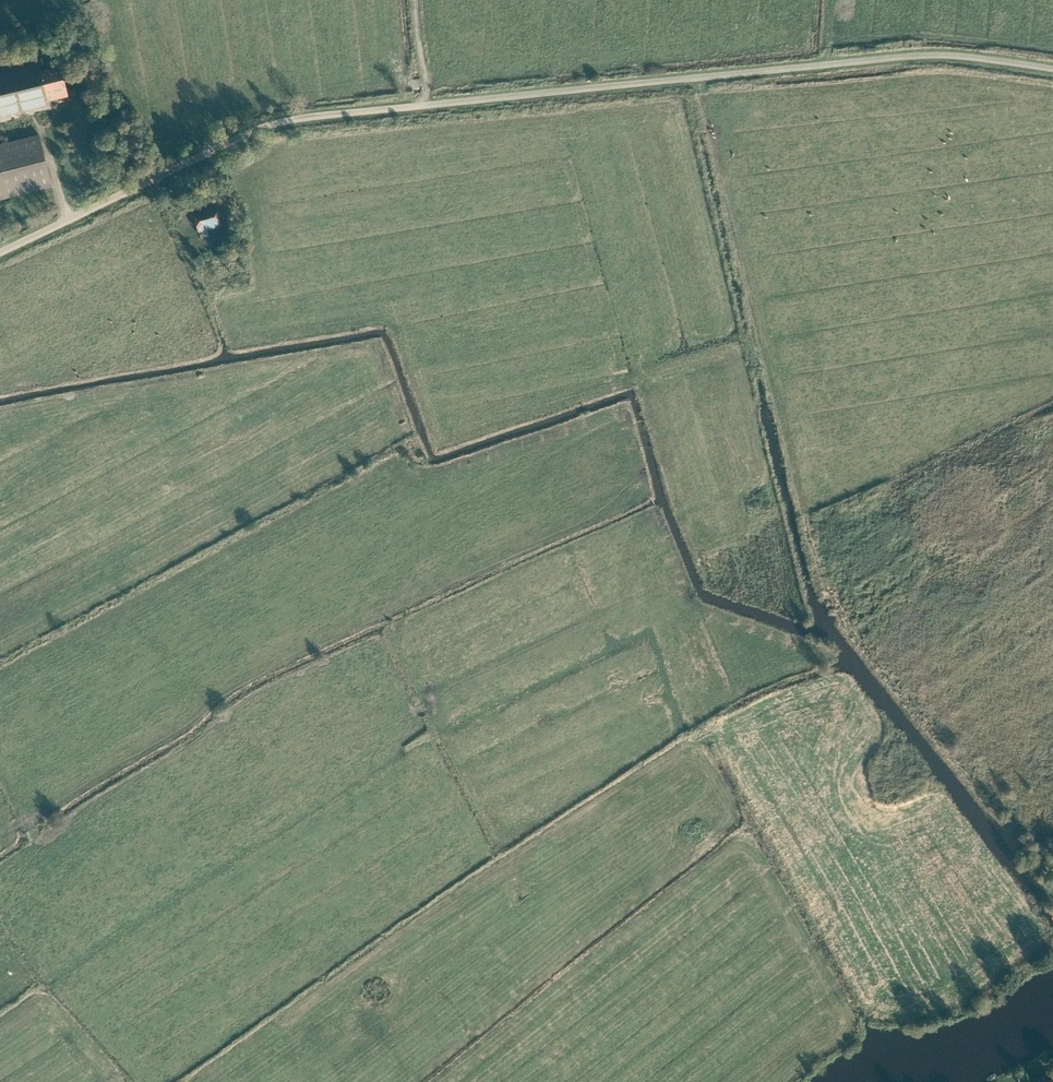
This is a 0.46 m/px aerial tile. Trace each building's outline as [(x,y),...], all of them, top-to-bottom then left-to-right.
[(0,64),(0,122),(53,108),(51,97),(68,93),(60,66),(44,70),(39,54),(0,64)] [(0,141),(0,200),(57,185),(43,130),(0,141)] [(219,204),(192,211),(197,232),(225,225),(219,204)]
